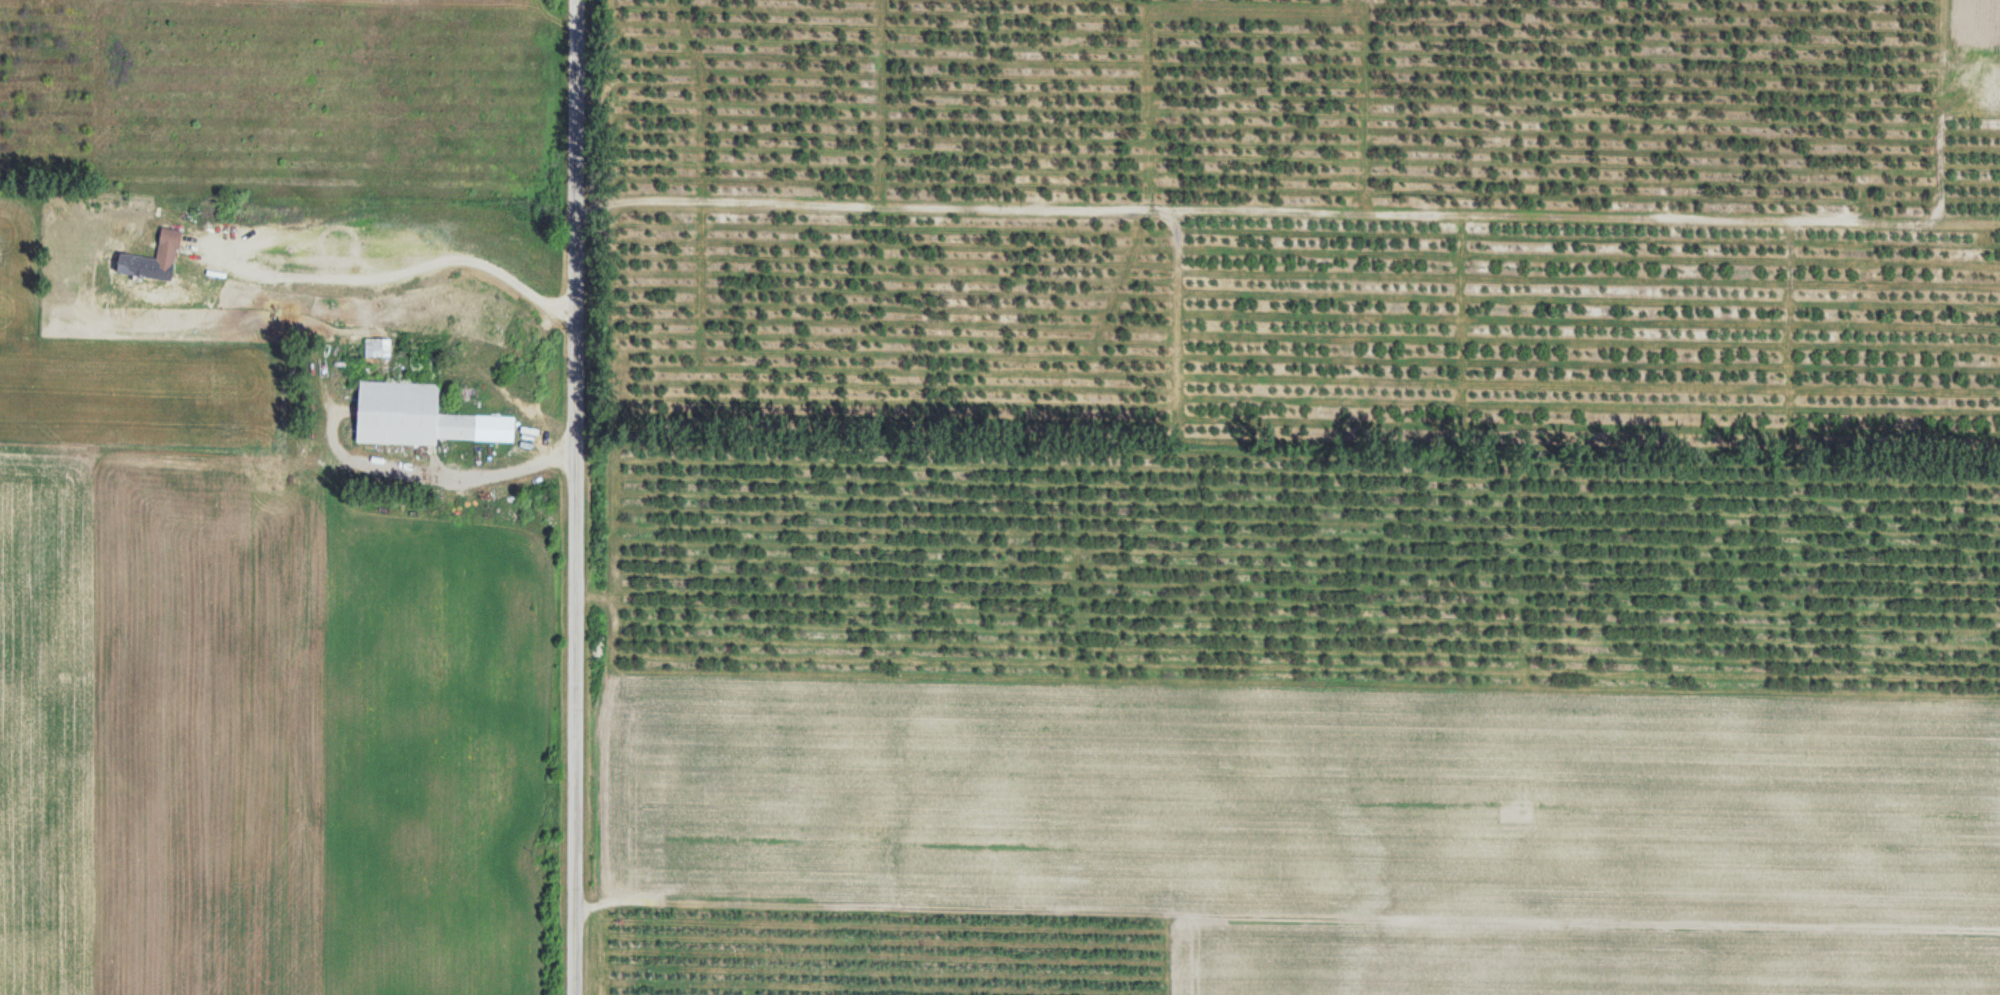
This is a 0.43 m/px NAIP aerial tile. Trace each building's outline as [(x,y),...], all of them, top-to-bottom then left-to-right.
[(112,275),(169,284),(177,231),(157,228),(153,260),(115,254),(112,275)] [(352,444),(435,446),(435,440),(510,442),(511,417),(436,415),(437,384),(354,381),(352,444)]
